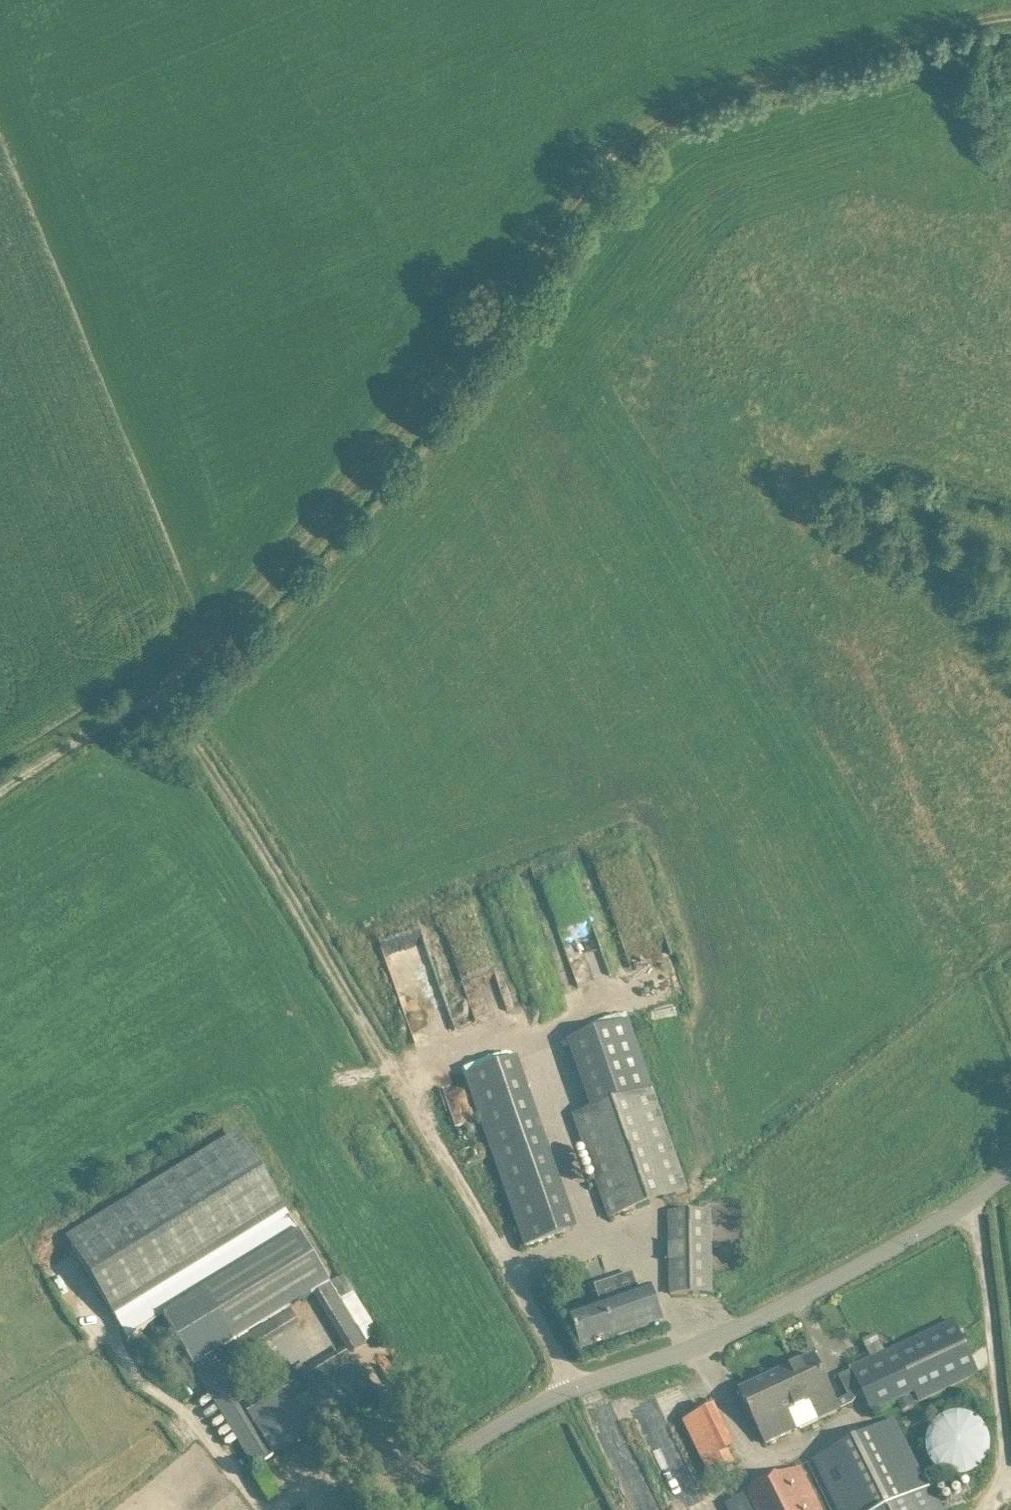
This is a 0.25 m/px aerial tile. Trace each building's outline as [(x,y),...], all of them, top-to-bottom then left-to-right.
[(633,1209),(684,1191),(687,1190),(651,1088),(628,1020),(573,1040),(633,1209)] [(564,1233),(504,1063),(466,1077),(525,1247),(564,1233)] [(288,1213),(237,1132),(63,1239),(114,1320),(288,1213)] [(710,1211),(669,1212),(670,1293),(712,1293),(710,1211)] [(254,1467),(391,1384),(298,1231),(163,1316),(254,1467)] [(651,1287),(569,1314),(582,1351),(663,1323),(651,1287)] [(977,1372),(953,1321),(851,1368),(862,1392),(872,1412),(917,1391),(921,1399),(977,1372)] [(813,1356),(776,1373),(801,1427),(839,1408),(813,1356)] [(776,1373),(739,1390),(766,1444),(801,1427),(776,1373)] [(936,1444),(940,1454),(948,1461),(957,1466),(968,1467),(978,1465),(987,1460),(994,1452),(998,1442),(998,1431),(995,1421),(989,1413),(980,1407),(970,1404),(960,1404),(950,1408),(942,1415),(937,1424),(935,1434),(936,1444)] [(740,1479),(712,1414),(677,1429),(705,1494),(740,1479)] [(814,1459),(840,1509),(940,1509),(928,1485),(927,1486),(894,1420),(814,1459)] [(800,1466),(726,1503),(729,1509),(822,1509),(800,1466)]
